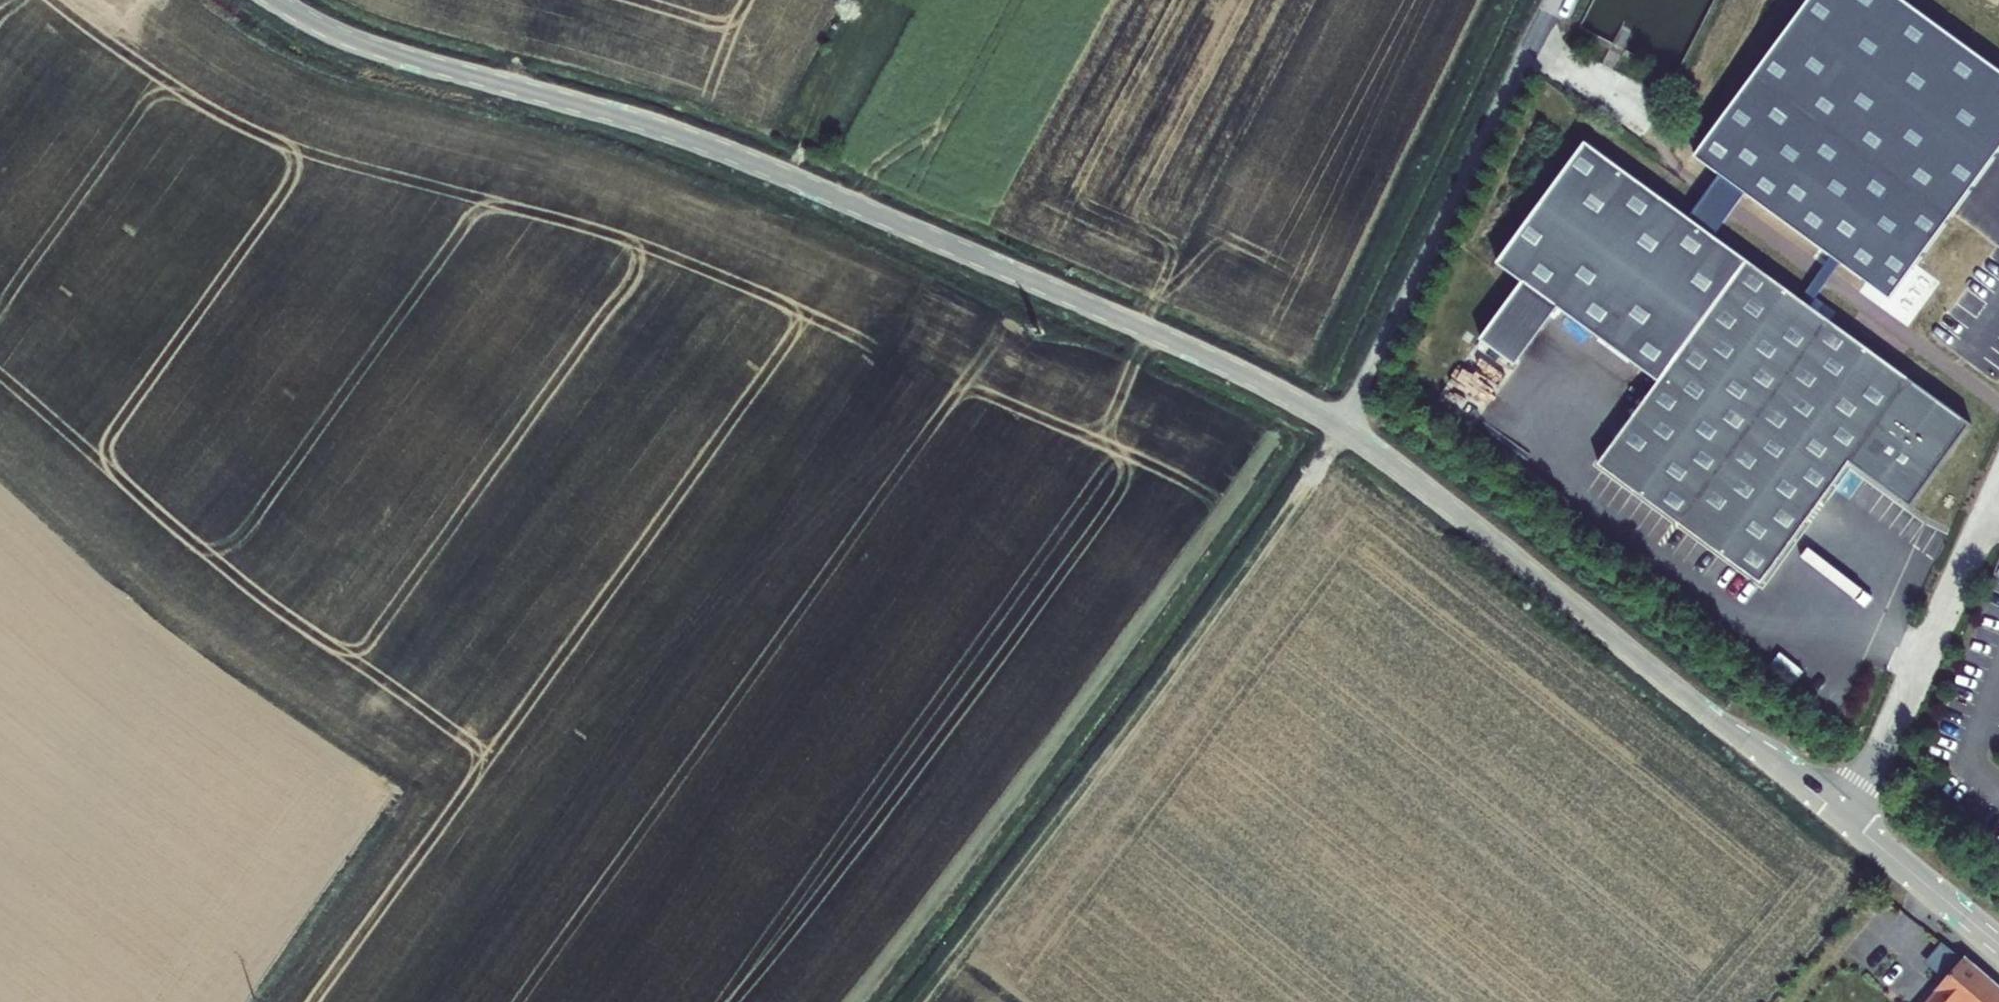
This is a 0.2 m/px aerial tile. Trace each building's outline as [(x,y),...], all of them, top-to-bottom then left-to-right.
[(1902,0),(1809,0),(1692,157),(1893,299),(1998,156),(1998,72),(1902,0)] [(1972,424),(1586,143),(1498,264),(1530,288),(1558,308),(1660,382),(1599,465),(1762,583),(1851,462),(1912,506),(1972,424)] [(1489,344),(1517,365),(1558,308),(1530,288),(1489,344)] [(1937,978),(1953,958),(1934,940),(1916,961),(1937,978)] [(1956,954),(1953,958),(1937,978),(1917,1001),(1998,1001),(1998,989),(1956,954)]
